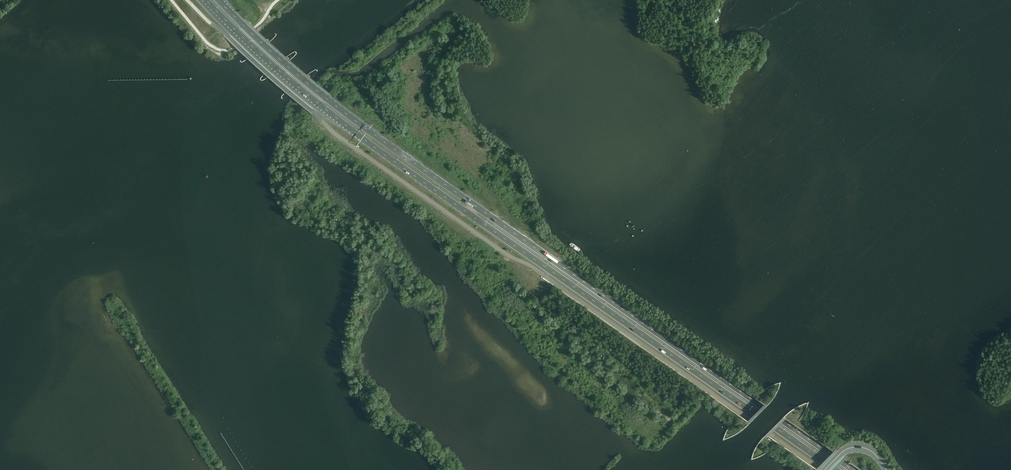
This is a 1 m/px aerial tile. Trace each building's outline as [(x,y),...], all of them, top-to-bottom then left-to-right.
[(245,57),(246,58),(268,41),(266,39),(245,57)] [(266,75),(267,76),(288,59),(287,57),(266,75)] [(286,93),(287,94),(309,77),(308,76),(286,93)]
